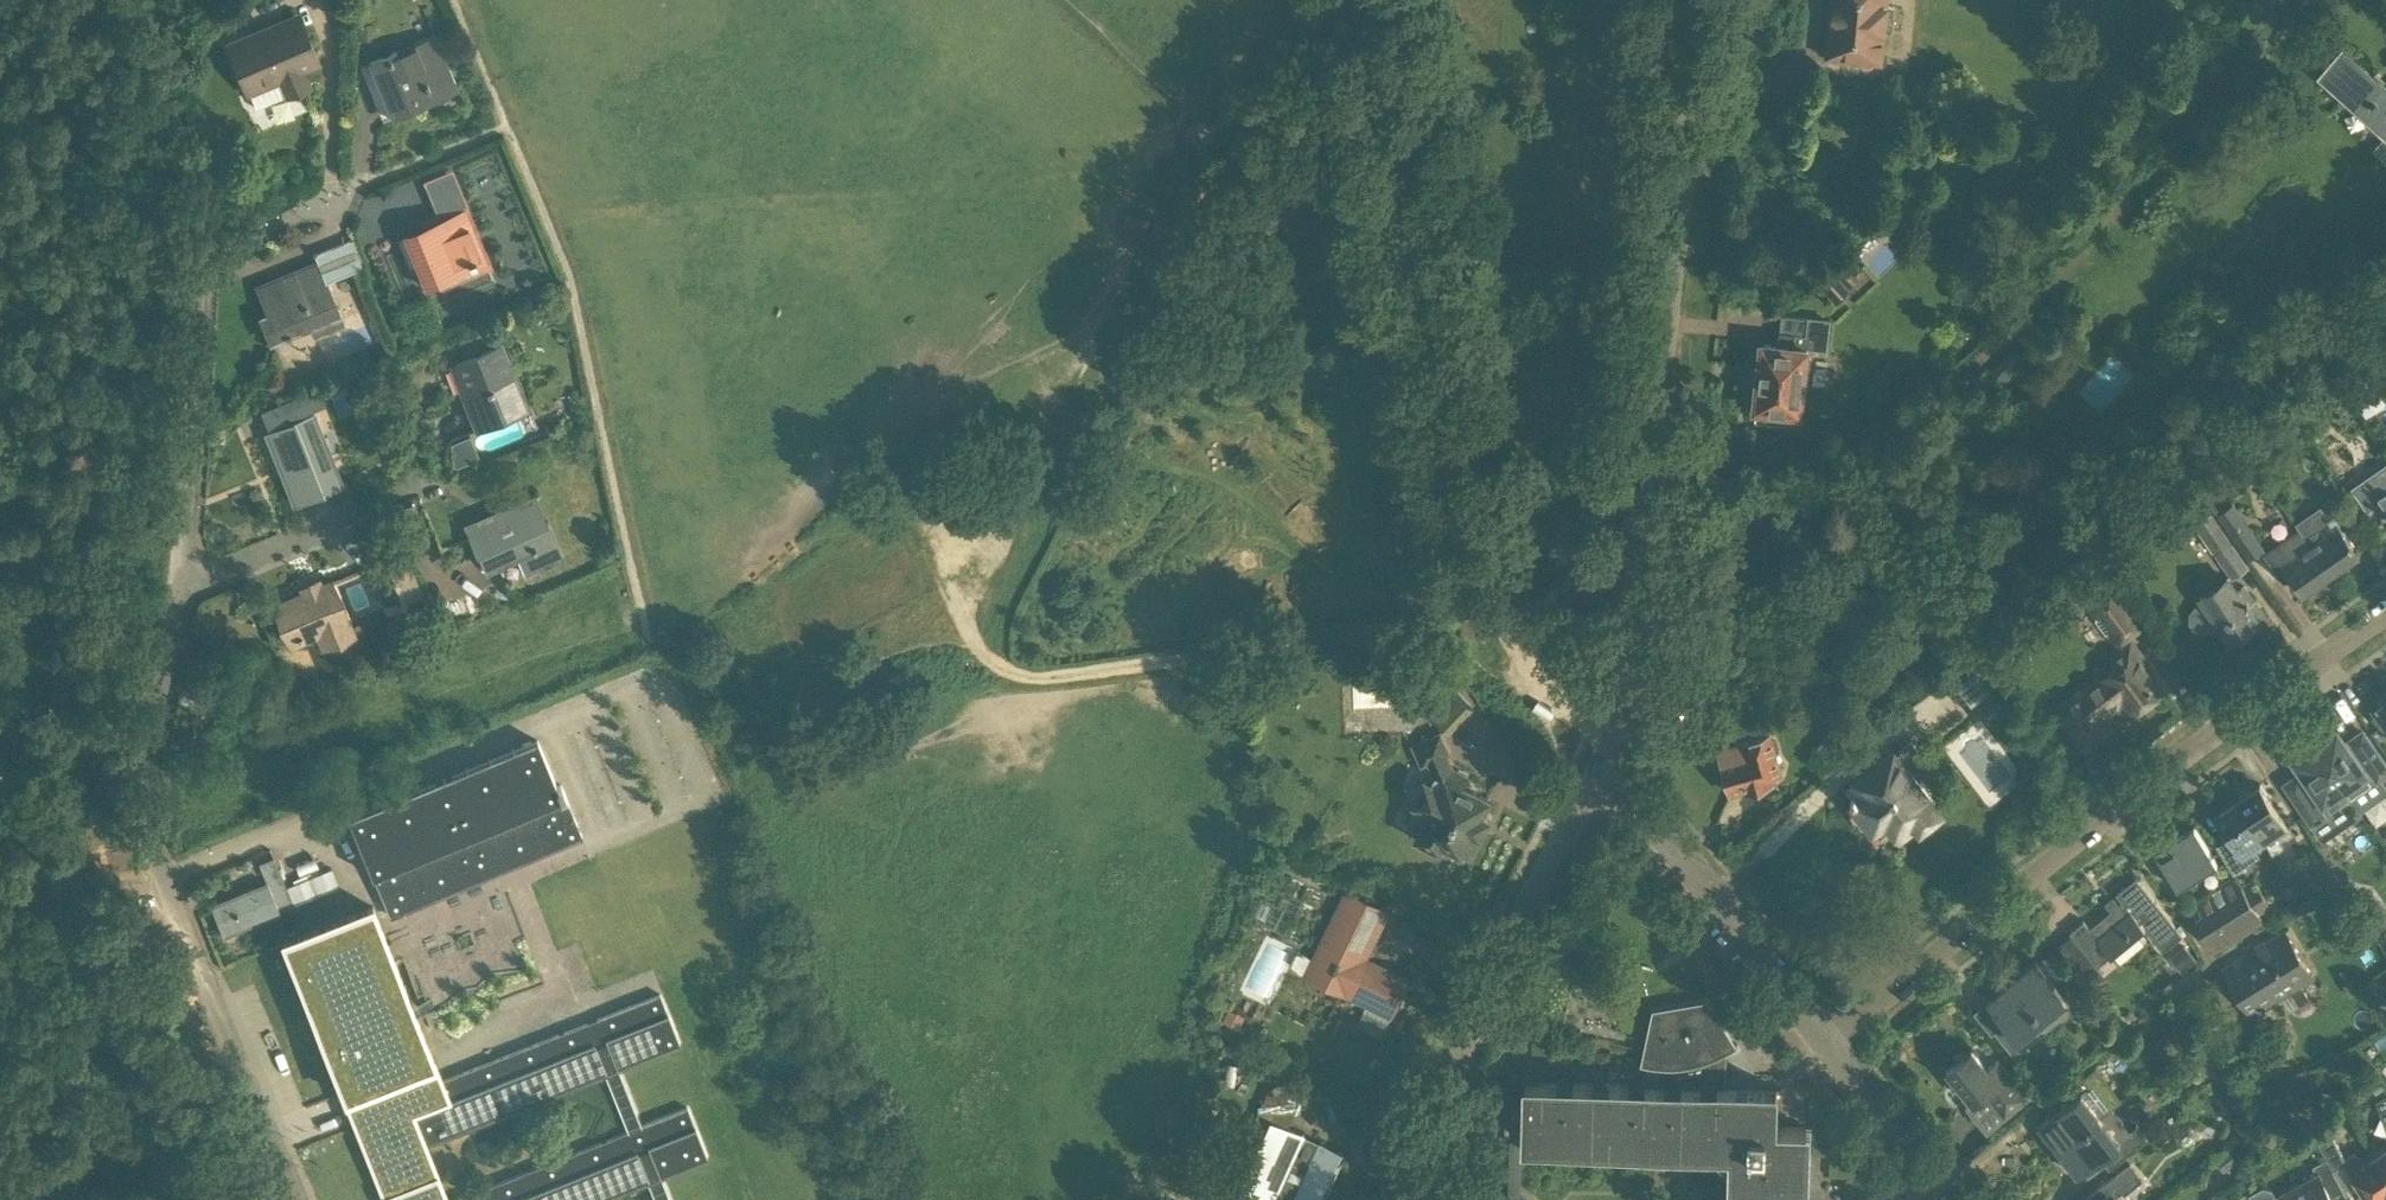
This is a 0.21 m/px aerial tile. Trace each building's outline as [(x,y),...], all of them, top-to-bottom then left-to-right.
[(1827,54),(1833,54),(1835,58),(1843,59),(1846,56),(1860,57),(1862,61),(1871,62),(1874,58),(1879,59),(1880,50),(1884,48),(1885,40),(1882,36),(1882,30),(1884,30),(1886,4),(1885,4),(1885,0),(1833,0),(1827,54)] [(226,44),(247,94),(254,110),(310,86),(303,70),(319,64),(297,13),(226,44)] [(359,41),(371,41),(371,24),(358,25),(359,41)] [(435,34),(368,61),(391,117),(458,89),(435,34)] [(2342,46),(2319,71),(2367,114),(2363,119),(2382,136),(2385,132),(2385,86),(2342,46)] [(424,286),(427,285),(486,260),(464,208),(402,234),(424,286)] [(1860,287),(1832,261),(1820,274),(1847,300),(1860,287)] [(316,262),(257,286),(268,314),(261,317),(271,342),(311,325),(315,335),(342,324),(316,262)] [(1782,315),(1779,343),(1760,341),(1753,408),(1801,413),(1808,344),(1826,346),(1828,320),(1782,315)] [(478,426),(492,420),(523,408),(499,347),(453,365),(478,426)] [(2364,374),(2344,387),(2366,421),(2385,408),(2364,374)] [(315,407),(308,390),(261,409),(267,426),(315,407)] [(293,501),(341,481),(313,414),(266,434),(293,501)] [(468,432),(445,439),(452,460),(475,453),(468,432)] [(2280,450),(2272,438),(2255,451),(2264,462),(2280,450)] [(2351,489),(2367,511),(2381,502),(2385,510),(2385,464),(2351,489)] [(508,577),(539,565),(562,555),(547,520),(545,521),(534,494),(493,512),(494,514),(465,526),(476,552),(478,551),(485,569),(502,562),(508,577)] [(2359,552),(2339,524),(2347,519),(2331,496),(2318,506),(2325,516),(2316,523),(2310,513),(2295,523),(2299,530),(2309,545),(2310,544),(2330,573),(2359,552)] [(2248,560),(2262,551),(2265,548),(2234,503),(2216,515),(2248,560)] [(2194,525),(2228,576),(2200,596),(2204,601),(2195,607),(2190,614),(2190,621),(2195,628),(2203,631),(2210,628),(2218,622),(2230,639),(2265,615),(2244,585),(2237,590),(2230,579),(2250,567),(2212,513),(2210,514),(2194,525)] [(2309,545),(2299,530),(2264,553),(2275,569),(2282,565),(2301,593),(2330,573),(2310,544),(2309,545)] [(369,565),(386,605),(419,592),(402,551),(369,565)] [(273,604),(289,641),(318,629),(324,644),(352,632),(331,580),(273,604)] [(2125,635),(2142,622),(2116,588),(2091,607),(2096,613),(2095,620),(2105,633),(2112,634),(2121,646),(2109,655),(2118,667),(2060,711),(2086,745),(2107,729),(2097,716),(2119,700),(2128,713),(2162,687),(2141,659),(2144,657),(2131,639),(2129,641),(2125,635)] [(1963,703),(1977,692),(1997,676),(1977,652),(1944,679),(1963,703)] [(2372,708),(2385,728),(2385,698),(2383,697),(2376,702),(2376,706),(2372,708)] [(2312,741),(2350,797),(2371,783),(2366,776),(2372,772),(2376,779),(2385,772),(2385,767),(2362,731),(2350,740),(2351,742),(2345,746),(2336,732),(2326,738),(2323,733),(2312,741)] [(1489,798),(1469,788),(1471,785),(1463,781),(1466,776),(1452,769),(1445,753),(1448,751),(1439,733),(1414,744),(1422,762),(1428,760),(1433,770),(1428,781),(1425,779),(1414,802),(1418,804),(1408,825),(1419,830),(1416,836),(1439,848),(1442,841),(1470,855),(1488,817),(1481,814),(1489,798)] [(1781,773),(1769,733),(1718,748),(1731,793),(1773,781),(1772,776),(1781,773)] [(1833,733),(1821,743),(1819,745),(1834,764),(1849,752),(1833,733)] [(388,915),(582,837),(561,784),(556,786),(537,739),(348,819),(388,915)] [(2350,797),(2312,741),(2301,749),(2304,753),(2295,760),(2304,774),(2298,778),(2297,775),(2285,784),(2311,823),(2323,815),(2319,808),(2324,804),(2329,811),(2350,797)] [(1894,753),(1848,789),(1853,796),(1850,798),(1854,804),(1853,805),(1873,830),(1886,820),(1900,838),(1916,825),(1919,829),(1941,812),(1904,766),(1920,753),(1911,742),(1895,755),(1894,753)] [(2260,783),(2237,798),(2265,840),(2273,853),(2284,845),(2281,841),(2293,833),(2260,783)] [(2265,840),(2237,798),(2214,813),(2228,835),(2215,844),(2234,872),(2260,855),(2254,847),(2265,840)] [(2157,855),(2177,888),(2217,863),(2194,826),(2169,842),(2173,848),(2169,850),(2169,849),(2167,848),(2164,847),(2160,847),(2159,848),(2157,850),(2157,852),(2157,855)] [(332,840),(254,870),(267,904),(345,873),(332,840)] [(2185,906),(2214,953),(2264,922),(2259,914),(2265,911),(2271,923),(2278,919),(2256,883),(2244,889),(2235,874),(2185,906)] [(2144,928),(2163,950),(2183,933),(2164,911),(2135,876),(2115,893),(2121,900),(2090,926),(2083,919),(2069,931),(2088,955),(2075,966),(2092,986),(2106,975),(2098,966),(2144,928)] [(1348,887),(1314,956),(1300,949),(1292,965),(1390,1014),(1408,978),(1364,957),(1389,907),(1348,887)] [(2372,922),(2382,916),(2385,913),(2385,911),(2377,898),(2363,908),(2372,922)] [(415,1071),(413,1065),(432,1057),(378,920),(372,903),(281,939),(385,1199),(443,1199),(421,1143),(603,1071),(627,1132),(455,1199),(595,1199),(646,1180),(654,1199),(671,1199),(660,1174),(706,1156),(687,1107),(641,1125),(618,1066),(679,1042),(660,993),(584,1025),(410,1092),(404,1074),(415,1071)] [(478,928),(482,945),(492,942),(494,953),(480,956),(482,962),(459,968),(460,975),(529,958),(515,904),(498,908),(501,922),(478,928)] [(2310,1000),(2302,986),(2315,978),(2284,929),(2222,967),(2252,1017),(2276,1002),(2284,1016),(2310,1000)] [(2377,936),(2385,952),(2385,931),(2377,936)] [(2195,962),(2182,947),(2167,959),(2180,975),(2195,962)] [(2011,979),(2046,1021),(2068,1002),(2074,1009),(2087,998),(2065,972),(2054,981),(2035,959),(2011,979)] [(2198,966),(2173,980),(2183,997),(2191,1010),(2216,995),(2207,981),(2208,981),(2198,966)] [(2046,1021),(2011,979),(1987,999),(2004,1020),(1993,1030),(2016,1057),(2029,1046),(2024,1039),(2046,1021)] [(2183,997),(2173,980),(2163,986),(2173,1002),(2183,997)] [(1807,1127),(1776,1126),(1777,1087),(1720,1086),(1721,1052),(1734,1044),(1706,1001),(1654,1010),(1643,1063),(1642,1084),(1526,1081),(1524,1140),(1734,1145),(1733,1199),(1805,1199),(1807,1127)] [(1228,1008),(1223,1020),(1239,1028),(1245,1016),(1228,1008)] [(2134,1031),(2121,1014),(2112,1021),(2126,1038),(2134,1031)] [(1987,1066),(1972,1047),(1964,1053),(1954,1052),(1954,1062),(1946,1068),(1952,1076),(1951,1086),(1961,1087),(1972,1100),(1967,1104),(1987,1129),(2029,1095),(1998,1057),(1987,1066)] [(2057,1148),(2100,1115),(2082,1093),(2090,1087),(2079,1073),(2052,1094),(2061,1106),(2038,1124),(2057,1148)] [(2376,1095),(2385,1089),(2379,1080),(2370,1086),(2376,1095)] [(1274,1198),(1278,1199),(1324,1199),(1345,1153),(1319,1142),(1318,1145),(1302,1138),(1303,1135),(1288,1127),(1300,1100),(1269,1086),(1253,1123),(1276,1133),(1250,1190),(1273,1199),(1274,1199),(1274,1198)] [(2219,1096),(2229,1113),(2240,1106),(2230,1089),(2219,1096)] [(2115,1103),(2100,1115),(2057,1148),(2077,1174),(2100,1156),(2108,1168),(2147,1137),(2137,1123),(2133,1127),(2115,1103)] [(2248,1141),(2261,1144),(2264,1129),(2251,1127),(2248,1141)] [(2375,1152),(2360,1162),(2354,1152),(2345,1159),(2329,1130),(2316,1138),(2327,1158),(2333,1170),(2344,1164),(2369,1199),(2383,1199),(2385,1198),(2385,1168),(2375,1152)] [(2375,1152),(2385,1168),(2385,1130),(2379,1134),(2385,1144),(2375,1152)] [(1514,1149),(1503,1149),(1501,1199),(1512,1199),(1514,1149)] [(2227,1150),(2217,1158),(2225,1169),(2236,1161),(2227,1150)] [(2237,1199),(2333,1199),(2328,1191),(2341,1184),(2333,1170),(2327,1158),(2313,1166),(2317,1174),(2276,1196),(2271,1188),(2262,1185),(2248,1193),(2247,1190),(2237,1197),(2237,1199)] [(2117,1199),(2142,1179),(2130,1163),(2081,1199),(2118,1199),(2117,1199)]
